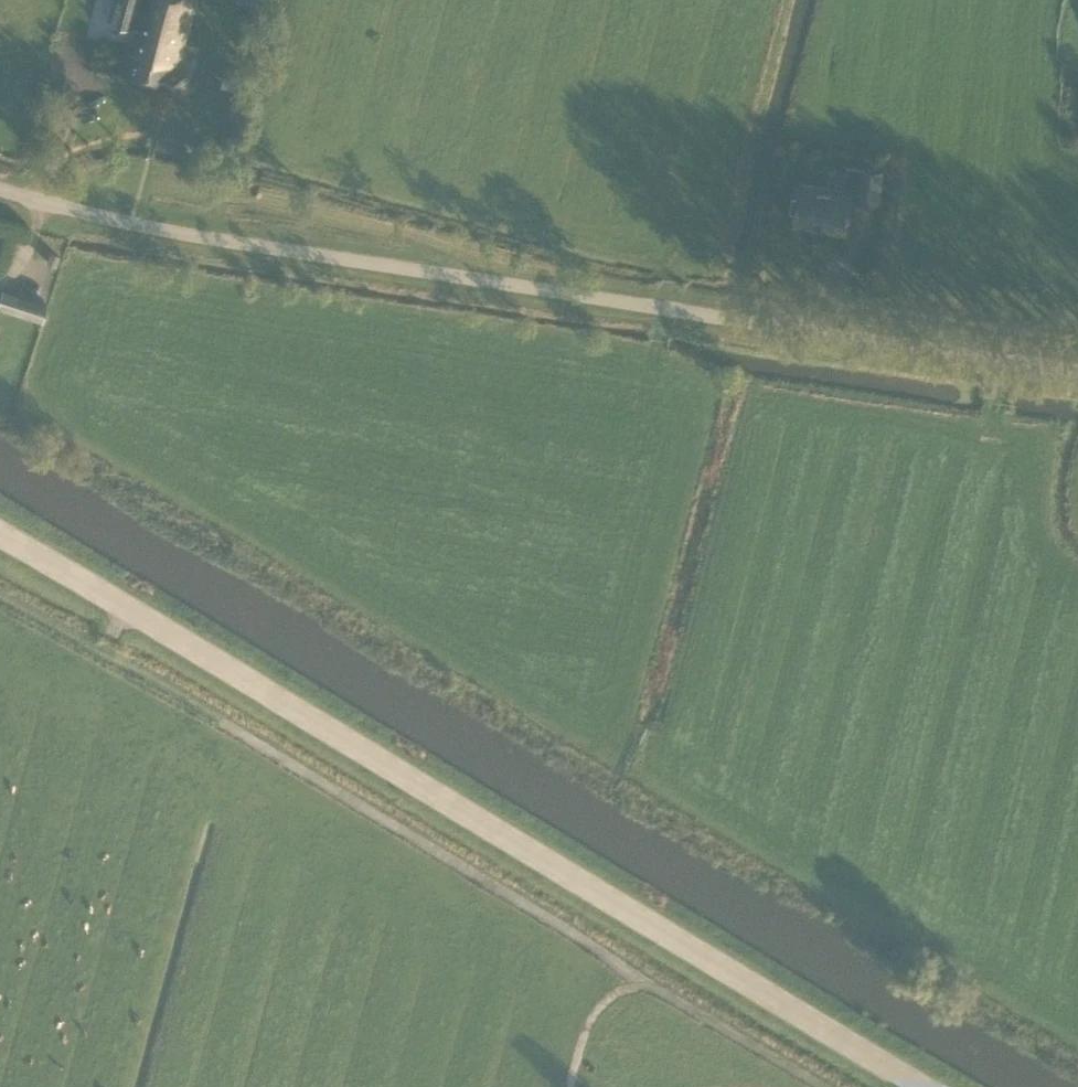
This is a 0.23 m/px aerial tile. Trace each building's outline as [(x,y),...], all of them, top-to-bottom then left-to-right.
[(146,0),(117,0),(111,20),(139,28),(146,0)] [(139,28),(131,54),(135,55),(129,79),(186,95),(192,71),(181,68),(200,0),(146,0),(139,28)] [(48,260),(56,263),(59,254),(51,252),(48,260)] [(44,318),(49,303),(5,289),(0,304),(0,305),(44,318)]
